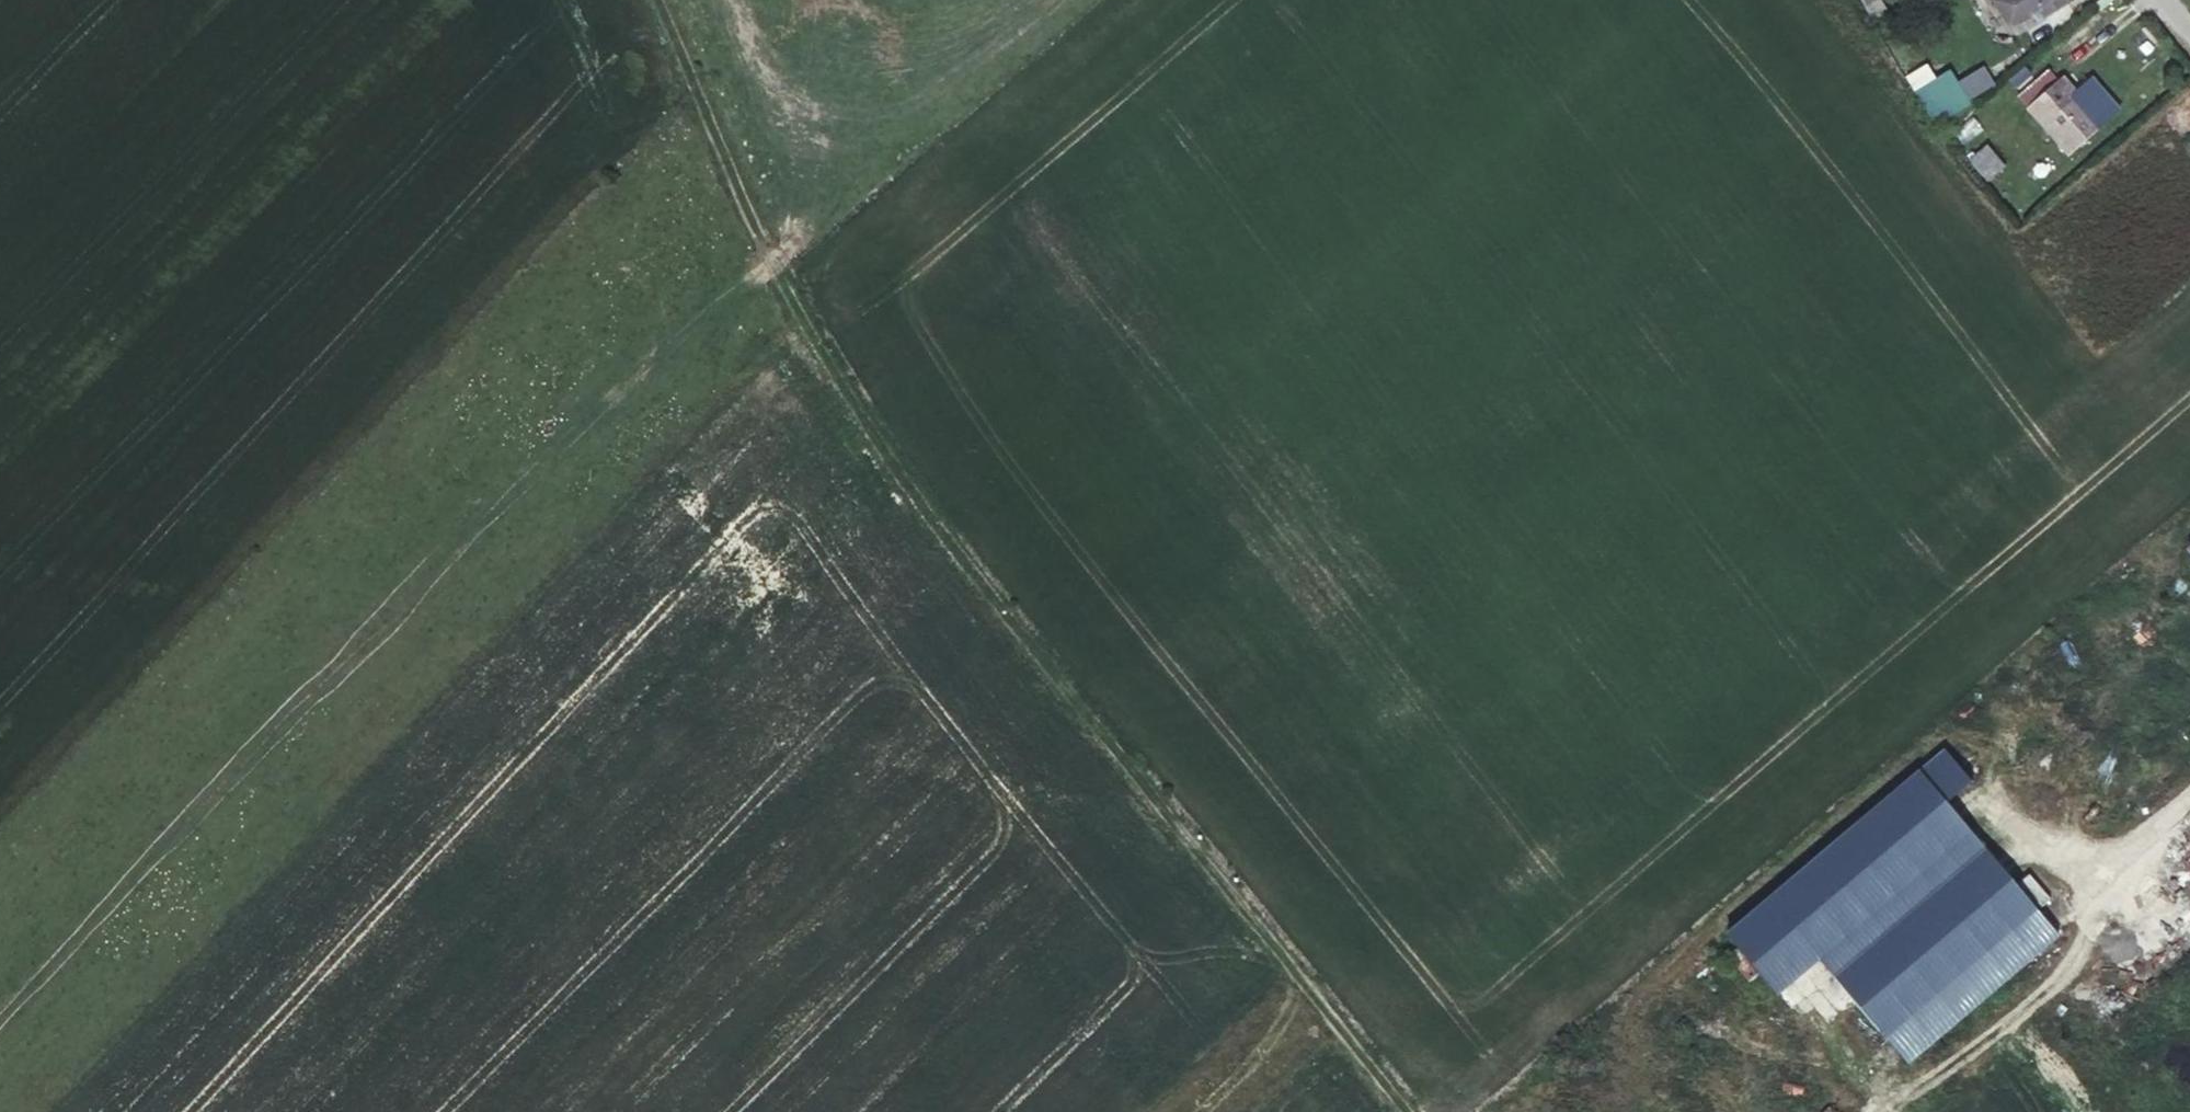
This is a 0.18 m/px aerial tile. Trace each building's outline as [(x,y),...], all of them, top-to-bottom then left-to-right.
[(1887,10),(1881,0),(1862,0),(1873,18),(1887,10)] [(2011,25),(2040,7),(2046,17),(2068,3),(2066,0),(1996,0),(2011,25)] [(2069,154),(2103,123),(2064,77),(2060,81),(2050,69),(2018,95),(2069,154)] [(1937,123),(1969,103),(1958,85),(1946,93),(1937,78),(1917,91),(1937,123)] [(1989,179),(2005,165),(1987,145),(1970,159),(1989,179)] [(1971,779),(1944,748),(1726,934),(1775,992),(1817,956),(1884,1035),(1914,1054),(2058,932),(1946,801),(1971,779)]
